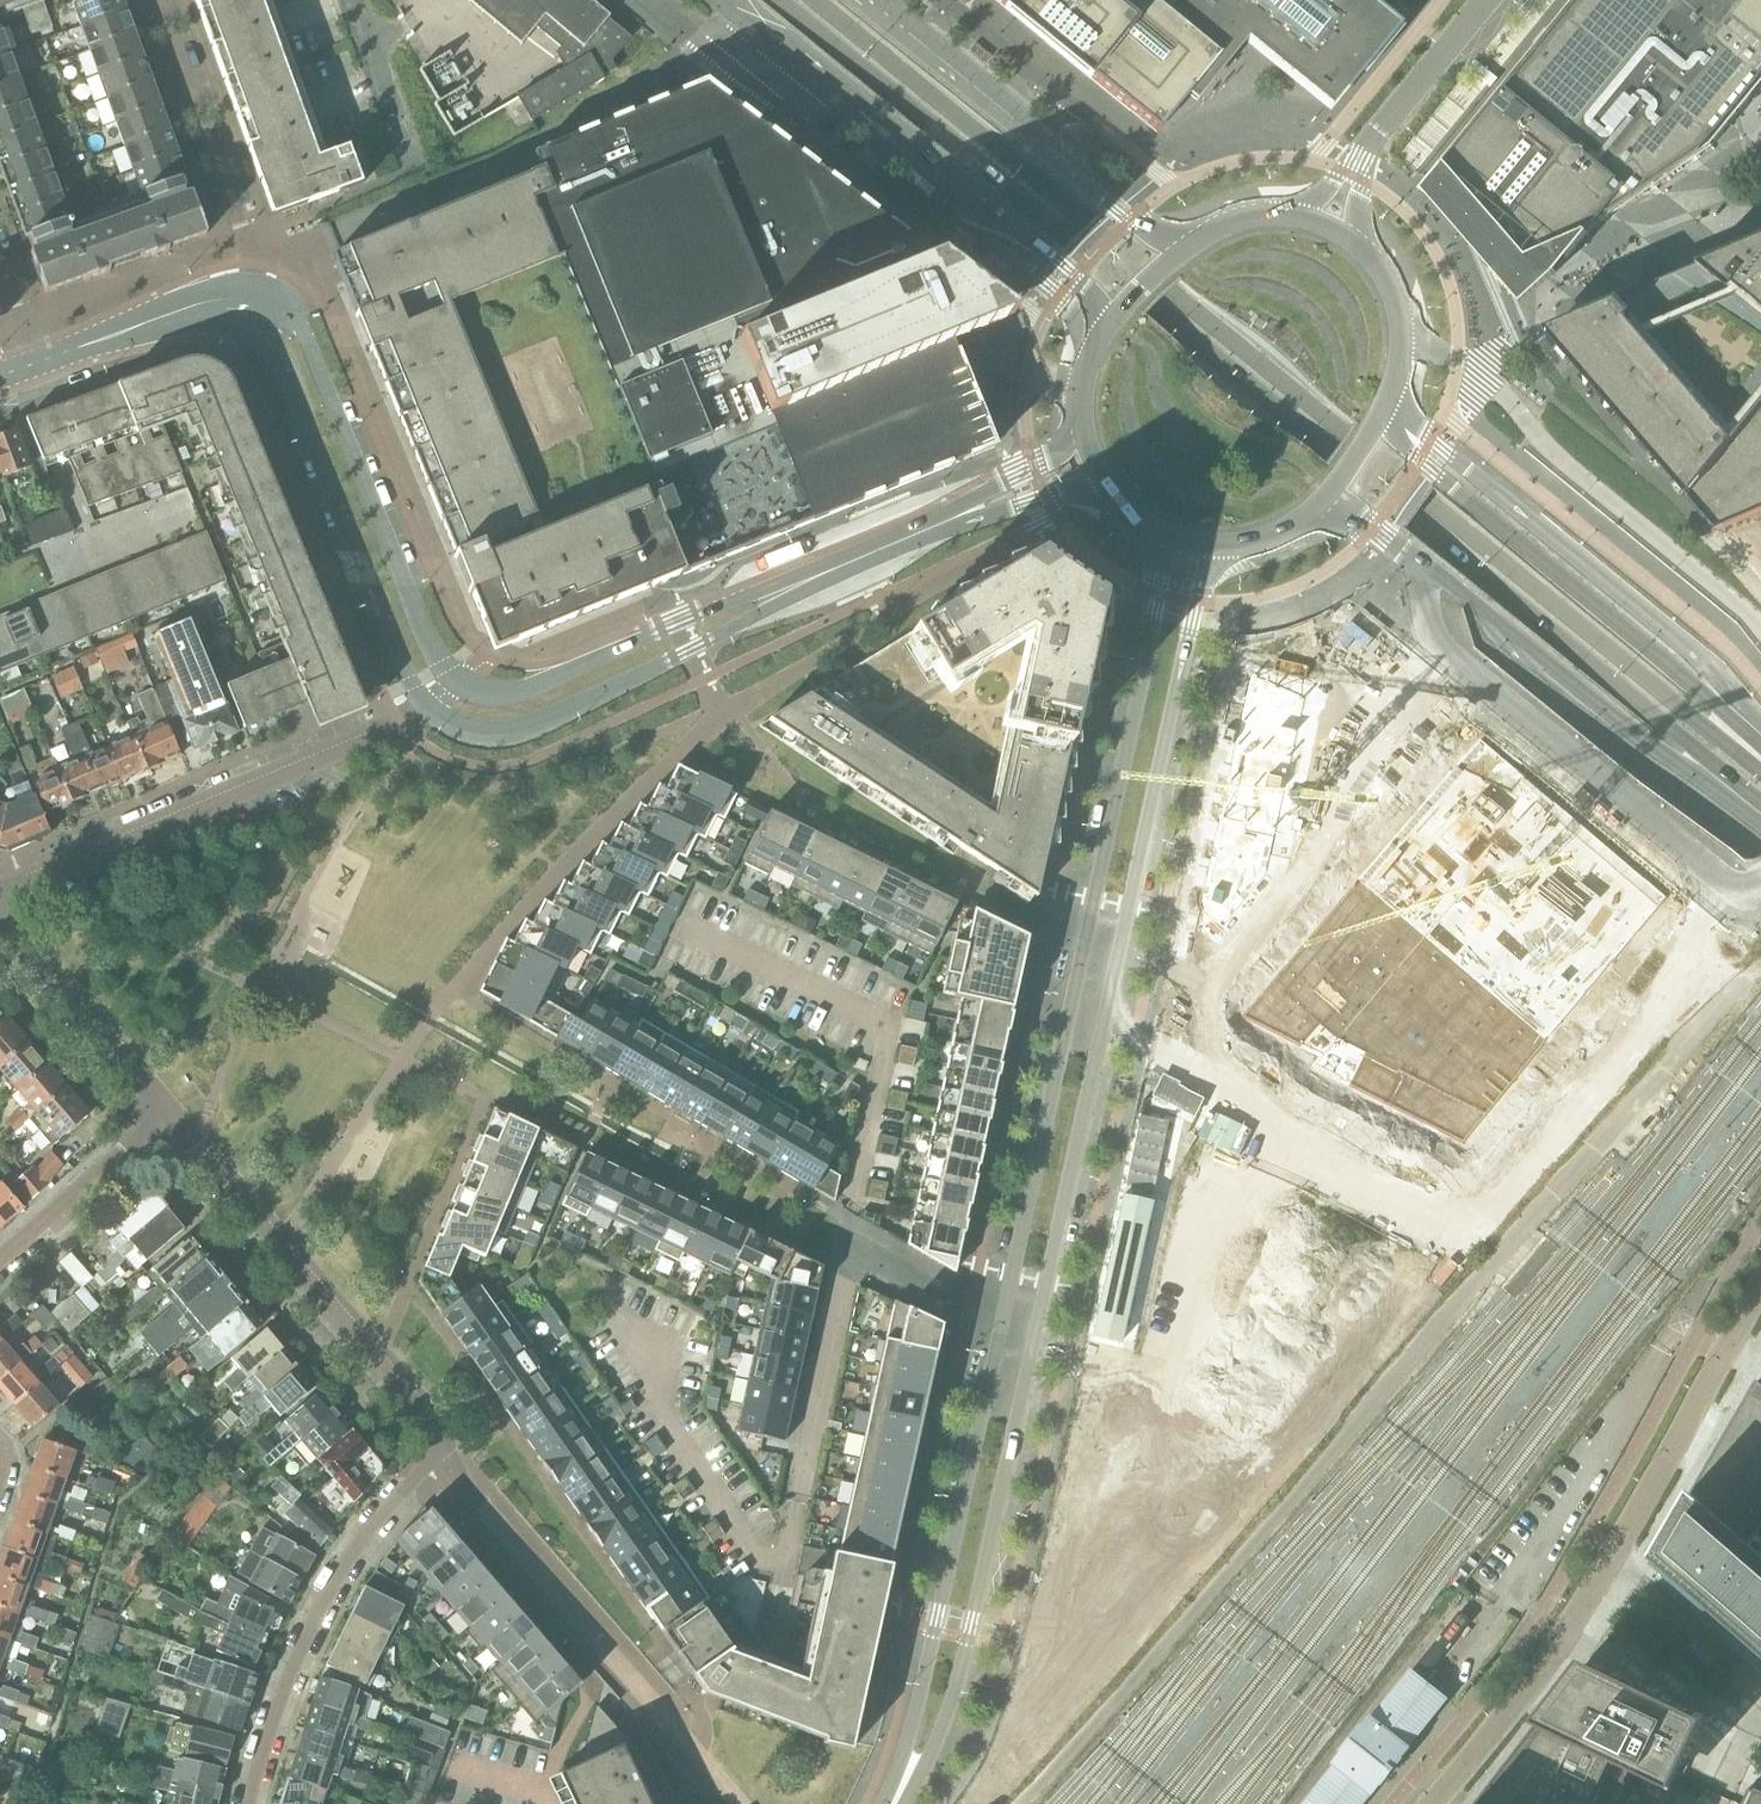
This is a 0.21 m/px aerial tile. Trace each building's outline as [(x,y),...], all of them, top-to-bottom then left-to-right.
[(8,188),(17,212),(26,237),(31,252),(37,268),(120,237),(115,224),(194,196),(193,194),(188,179),(179,154),(170,130),(161,106),(152,81),(143,57),(135,33),(126,9),(123,0),(0,0),(0,166),(8,188)] [(274,216),(363,184),(350,147),(326,155),(270,0),(196,0),(274,216)] [(535,28),(566,54),(561,60),(567,71),(518,99),(532,123),(605,81),(604,79),(618,72),(613,63),(632,40),(609,21),(611,19),(588,0),(466,0),(520,45),(535,28)] [(1005,10),(1001,14),(1088,84),(1091,80),(1157,134),(1186,99),(1194,105),(1244,43),(1329,113),(1363,72),(1365,74),(1402,28),(1368,0),(992,0),(1005,10)] [(1433,184),(1544,275),(1565,256),(1603,222),(1610,217),(1610,216),(1712,147),(1760,87),(1760,0),(1584,0),(1583,2),(1581,1),(1568,20),(1433,184)] [(1487,84),(1491,88),(1499,79),(1495,75),(1477,61),(1476,61),(1469,70),(1487,84)] [(495,651),(511,644),(654,586),(995,447),(955,350),(952,342),(1013,317),(938,260),(921,267),(910,239),(706,84),(534,154),(541,171),(333,255),(357,315),(356,315),(357,317),(359,317),(372,349),(370,349),(371,351),(372,351),(456,556),(455,556),(456,558),(458,558),(471,590),(469,590),(470,592),(495,651)] [(38,250),(31,252),(37,268),(46,292),(85,278),(86,280),(105,273),(111,271),(110,269),(144,257),(145,259),(164,252),(169,250),(169,248),(208,234),(194,196),(193,194),(191,194),(190,194),(185,180),(143,195),(70,221),(32,235),(35,245),(36,245),(38,250)] [(1552,330),(1588,371),(1583,377),(1588,383),(1587,384),(1608,409),(1610,408),(1628,428),(1626,430),(1661,470),(1663,469),(1680,489),(1678,490),(1705,521),(1707,519),(1718,531),(1760,513),(1760,240),(1552,330)] [(65,572),(43,581),(71,651),(233,585),(284,713),(308,703),(311,702),(356,683),(235,386),(232,380),(228,375),(224,371),(219,367),(214,364),(209,362),(203,360),(197,360),(190,360),(185,361),(51,410),(88,500),(43,519),(65,572)] [(0,436),(0,468),(3,477),(8,488),(35,478),(38,487),(51,482),(44,461),(42,457),(29,462),(17,430),(0,436)] [(59,511),(35,521),(43,542),(48,541),(56,538),(50,522),(62,517),(59,511)] [(1706,546),(1760,591),(1760,514),(1717,533),(1706,546)] [(35,521),(24,525),(33,546),(43,542),(35,521)] [(1039,555),(1036,557),(1025,564),(760,726),(854,788),(940,845),(954,854),(959,846),(963,849),(1011,881),(1036,898),(1048,842),(1054,843),(1091,671),(1086,670),(1094,633),(1097,619),(1098,616),(1101,603),(1102,599),(1094,594),(1093,596),(1089,593),(1090,592),(1087,589),(1086,591),(1082,588),(1084,587),(1078,582),(1076,584),(1072,581),(1074,580),(1067,575),(1065,576),(1061,574),(1063,572),(1057,568),(1056,570),(1052,567),(1054,565),(1051,563),(1049,565),(1045,562),(1047,560),(1039,555)] [(70,588),(25,606),(45,655),(90,637),(70,588)] [(0,616),(0,673),(45,655),(25,606),(0,616)] [(173,681),(152,689),(164,716),(166,715),(170,723),(182,718),(194,748),(235,732),(190,619),(154,634),(173,681)] [(97,649),(99,653),(102,661),(127,651),(126,648),(136,643),(133,636),(123,640),(122,639),(113,643),(113,642),(97,649)] [(80,659),(85,669),(99,663),(94,653),(80,659)] [(76,669),(53,678),(57,688),(80,678),(76,669)] [(265,670),(246,678),(264,721),(283,713),(265,670)] [(1280,976),(1257,1004),(1491,1118),(1670,896),(1479,737),(1455,766),(1251,677),(1203,910),(1280,976)] [(246,678),(227,686),(245,729),(264,721),(246,678)] [(10,725),(35,715),(24,688),(0,699),(0,701),(10,725)] [(138,718),(127,722),(133,735),(132,736),(147,770),(181,755),(167,724),(170,723),(166,715),(164,716),(152,689),(137,695),(147,720),(140,723),(138,718)] [(78,722),(69,726),(97,791),(122,781),(107,746),(92,753),(78,722)] [(75,761),(58,769),(72,802),(97,791),(69,726),(61,729),(75,761)] [(132,736),(107,746),(122,781),(147,770),(132,736)] [(28,746),(20,750),(22,756),(26,764),(35,760),(32,752),(28,746)] [(9,773),(22,767),(19,759),(8,770),(9,773)] [(7,806),(0,838),(0,846),(7,847),(9,851),(50,833),(22,767),(9,773),(12,781),(7,806)] [(58,769),(33,780),(47,813),(72,802),(58,769)] [(666,789),(666,790),(717,815),(717,816),(725,820),(737,795),(686,769),(681,778),(674,774),(666,789)] [(647,808),(647,809),(698,834),(698,835),(705,839),(717,816),(717,815),(666,790),(662,797),(654,794),(647,808)] [(764,808),(749,800),(743,812),(758,819),(764,808)] [(628,827),(628,828),(679,853),(679,854),(686,858),(698,835),(698,834),(647,809),(643,817),(635,813),(628,827)] [(770,811),(744,863),(768,875),(770,876),(774,867),(772,866),(794,823),(770,811)] [(794,823),(772,866),(774,867),(795,878),(796,878),(817,834),(794,823)] [(609,846),(609,848),(660,873),(660,874),(667,878),(679,854),(679,853),(628,828),(624,836),(616,832),(609,846)] [(795,878),(791,886),(815,898),(840,846),(817,834),(796,878),(795,878)] [(729,850),(740,855),(747,842),(736,837),(729,850)] [(840,846),(815,898),(838,909),(839,910),(843,901),(842,901),(864,857),(840,846)] [(590,866),(589,867),(641,892),(640,893),(648,897),(660,874),(660,873),(609,848),(604,856),(597,852),(590,866)] [(723,863),(734,868),(740,855),(729,850),(723,863)] [(864,857),(842,901),(843,901),(866,912),(887,869),(864,857)] [(571,885),(570,886),(622,911),(621,912),(629,916),(640,893),(641,892),(589,867),(585,875),(578,871),(571,885)] [(866,912),(861,921),(885,933),(910,880),(887,869),(866,912)] [(729,879),(718,873),(711,889),(722,894),(729,879)] [(910,880),(885,933),(908,944),(934,892),(910,880)] [(552,904),(551,906),(603,931),(602,932),(610,936),(621,912),(622,911),(570,886),(566,895),(559,891),(552,904)] [(749,889),(743,900),(754,905),(759,894),(749,889)] [(673,892),(666,905),(677,910),(684,897),(673,892)] [(934,892),(908,944),(931,955),(943,932),(957,903),(934,892)] [(759,894),(754,905),(764,910),(770,899),(759,894)] [(962,998),(1012,1009),(1028,938),(957,903),(943,932),(967,937),(965,947),(952,944),(945,976),(958,979),(954,997),(961,999),(962,998)] [(660,918),(671,923),(677,910),(666,905),(660,918)] [(533,924),(532,925),(576,946),(575,947),(591,955),(602,932),(603,931),(551,906),(547,914),(539,910),(533,924)] [(795,912),(789,923),(800,928),(805,917),(795,912)] [(805,917),(800,928),(810,933),(816,922),(805,917)] [(514,943),(513,944),(557,965),(556,966),(564,970),(575,947),(576,946),(532,925),(528,933),(520,929),(514,943)] [(841,935),(835,946),(846,951),(852,940),(841,935)] [(654,956),(661,943),(650,938),(643,951),(654,956)] [(852,940),(846,951),(856,956),(862,945),(852,940)] [(501,949),(494,963),(545,988),(546,987),(556,966),(557,965),(513,944),(509,953),(501,949)] [(654,956),(643,951),(637,964),(648,969),(654,956)] [(887,957),(882,969),(892,974),(898,963),(887,957)] [(494,963),(482,988),(503,998),(500,1004),(558,1039),(572,1016),(554,1006),(541,998),(545,988),(494,963)] [(898,963),(892,974),(903,979),(908,968),(898,963)] [(591,966),(584,978),(594,985),(602,972),(591,966)] [(630,992),(635,981),(622,975),(617,986),(630,992)] [(584,978),(576,991),(587,997),(594,985),(584,978)] [(685,998),(692,988),(679,980),(673,991),(685,998)] [(648,987),(635,981),(630,992),(643,998),(648,987)] [(554,1006),(560,994),(546,987),(545,988),(541,998),(554,1006)] [(692,988),(685,998),(698,1006),(704,995),(692,988)] [(961,999),(957,1020),(1007,1031),(1012,1009),(962,998),(961,999)] [(572,1016),(558,1039),(591,1058),(616,1015),(593,1001),(581,1021),(572,1016)] [(911,1001),(909,1010),(925,1013),(927,1004),(911,1001)] [(730,1025),(736,1014),(724,1007),(717,1017),(730,1025)] [(925,1013),(909,1010),(907,1019),(923,1022),(925,1013)] [(736,1014),(730,1025),(742,1032),(748,1021),(736,1014)] [(26,1038),(21,1031),(20,1032),(5,1015),(0,1019),(0,1060),(26,1038)] [(616,1015),(591,1058),(613,1071),(638,1028),(637,1028),(616,1015)] [(638,1028),(613,1071),(635,1084),(665,1033),(642,1019),(637,1028),(638,1028)] [(957,1020),(952,1043),(1003,1054),(1007,1031),(957,1020)] [(665,1033),(635,1084),(657,1097),(687,1046),(665,1033)] [(774,1051),(780,1040),(768,1033),(762,1044),(774,1051)] [(0,1060),(0,1069),(17,1090),(47,1064),(35,1049),(26,1038),(0,1060)] [(793,1048),(780,1040),(774,1051),(787,1058),(793,1048)] [(952,1043),(947,1065),(998,1076),(1003,1054),(952,1043)] [(687,1046),(657,1097),(679,1110),(710,1059),(687,1046)] [(901,1046),(899,1055),(915,1058),(917,1049),(901,1046)] [(897,1063),(913,1067),(915,1058),(899,1055),(897,1063)] [(710,1059),(679,1110),(702,1123),(732,1072),(710,1059)] [(825,1067),(812,1059),(806,1070),(818,1077),(825,1067)] [(47,1064),(17,1090),(29,1103),(22,1109),(30,1118),(37,1112),(66,1086),(47,1064)] [(947,1065),(942,1087),(993,1098),(998,1076),(947,1065)] [(825,1067),(818,1077),(831,1085),(837,1074),(825,1067)] [(732,1072),(702,1123),(724,1136),(754,1085),(732,1072)] [(855,1109),(860,1087),(851,1082),(840,1099),(855,1109)] [(754,1085),(724,1136),(746,1149),(776,1098),(754,1085)] [(37,1112),(30,1118),(53,1145),(90,1114),(66,1086),(37,1112)] [(942,1087),(937,1110),(988,1121),(993,1098),(942,1087)] [(891,1091),(889,1099),(906,1103),(907,1094),(891,1091)] [(776,1098),(746,1149),(768,1163),(794,1120),(799,1112),(776,1098)] [(887,1108),(904,1111),(906,1103),(889,1099),(887,1108)] [(30,1118),(22,1109),(8,1121),(16,1130),(30,1118)] [(483,1137),(482,1138),(536,1161),(567,1173),(578,1149),(495,1109),(483,1137)] [(937,1110),(932,1132),(983,1143),(988,1121),(937,1110)] [(794,1120),(768,1163),(790,1176),(816,1133),(794,1120)] [(932,1132),(927,1155),(978,1166),(983,1143),(932,1132)] [(816,1133),(790,1176),(835,1202),(840,1177),(826,1168),(839,1147),(816,1133)] [(472,1162),(472,1163),(526,1186),(536,1161),(482,1138),(483,1137),(480,1135),(473,1151),(476,1152),(472,1162)] [(881,1135),(879,1144),(896,1147),(898,1139),(881,1135)] [(877,1153),(894,1156),(896,1147),(879,1144),(877,1153)] [(38,1171),(45,1180),(48,1184),(63,1164),(52,1152),(38,1171)] [(587,1153),(562,1206),(587,1218),(591,1209),(588,1208),(609,1164),(587,1153)] [(927,1155),(922,1177),(973,1188),(978,1166),(927,1155)] [(462,1187),(461,1188),(515,1211),(526,1186),(472,1163),(472,1162),(469,1160),(463,1176),(466,1177),(462,1187)] [(609,1164),(588,1208),(591,1209),(611,1219),(633,1175),(609,1164)] [(29,1200),(48,1184),(45,1180),(34,1168),(15,1184),(29,1200)] [(633,1175),(611,1219),(635,1230),(656,1186),(633,1175)] [(922,1177),(917,1199),(968,1210),(973,1188),(922,1177)] [(2,1226),(24,1207),(0,1179),(0,1223),(2,1226)] [(872,1180),(870,1189),(886,1192),(888,1183),(872,1180)] [(545,1194),(556,1198),(561,1187),(550,1182),(545,1194)] [(452,1212),(451,1213),(496,1232),(505,1236),(515,1211),(461,1188),(462,1187),(459,1185),(452,1201),(455,1202),(452,1212)] [(656,1186),(635,1230),(658,1241),(679,1197),(656,1186)] [(122,1232),(109,1242),(116,1250),(117,1250),(123,1245),(127,1240),(166,1206),(150,1187),(112,1219),(122,1232)] [(868,1197),(884,1201),(886,1192),(870,1189),(868,1197)] [(552,1208),(556,1198),(545,1194),(541,1204),(552,1208)] [(658,1241),(653,1251),(677,1261),(681,1253),(702,1209),(679,1197),(658,1241)] [(917,1199),(912,1222),(963,1233),(968,1210),(917,1199)] [(118,1251),(116,1253),(122,1261),(124,1259),(135,1271),(140,1266),(185,1229),(166,1206),(127,1240),(123,1245),(117,1250),(118,1251)] [(702,1209),(681,1253),(704,1264),(725,1220),(702,1209)] [(441,1236),(440,1238),(462,1248),(480,1255),(486,1257),(496,1232),(451,1213),(452,1212),(448,1210),(442,1226),(445,1228),(441,1236)] [(863,1217),(879,1226),(881,1215),(865,1212),(863,1217)] [(725,1220),(704,1264),(730,1276),(733,1270),(737,1262),(734,1261),(749,1231),(725,1220)] [(912,1222),(907,1245),(923,1254),(923,1255),(955,1274),(960,1253),(959,1253),(963,1233),(912,1222)] [(559,1242),(570,1247),(576,1237),(565,1231),(559,1242)] [(749,1231),(734,1261),(737,1262),(746,1267),(755,1271),(769,1241),(749,1231)] [(524,1244),(535,1248),(540,1237),(529,1233),(524,1244)] [(438,1235),(418,1282),(441,1314),(463,1299),(462,1297),(449,1279),(459,1255),(477,1262),(480,1255),(462,1248),(440,1238),(441,1236),(438,1235)] [(163,1280),(133,1305),(141,1315),(171,1289),(209,1257),(191,1237),(153,1268),(163,1280)] [(576,1237),(570,1247),(581,1253),(587,1242),(576,1237)] [(769,1241),(755,1271),(771,1279),(775,1281),(790,1251),(787,1249),(769,1241)] [(530,1259),(535,1248),(524,1244),(519,1255),(530,1259)] [(790,1251),(775,1281),(818,1290),(823,1267),(804,1258),(790,1251)] [(92,1277),(70,1253),(61,1262),(83,1286),(92,1277)] [(116,1253),(97,1274),(106,1284),(117,1274),(114,1270),(122,1261),(116,1253)] [(606,1264),(617,1270),(622,1259),(611,1254),(606,1264)] [(180,1300),(140,1334),(149,1344),(177,1321),(189,1311),(227,1279),(209,1257),(171,1289),(180,1300)] [(622,1259),(617,1270),(628,1275),(633,1264),(622,1259)] [(746,1267),(737,1262),(733,1270),(742,1275),(746,1267)] [(523,1289),(533,1282),(527,1274),(517,1281),(523,1289)] [(652,1287),(663,1292),(669,1281),(658,1276),(652,1287)] [(227,1279),(189,1311),(199,1323),(207,1333),(245,1301),(227,1279)] [(771,1279),(765,1305),(812,1315),(818,1290),(775,1281),(771,1279)] [(669,1281),(663,1292),(674,1297),(679,1287),(669,1281)] [(539,1291),(533,1282),(523,1289),(529,1298),(539,1291)] [(463,1299),(441,1314),(456,1335),(496,1307),(480,1285),(462,1297),(463,1299)] [(72,1294),(51,1313),(69,1333),(90,1314),(72,1294)] [(737,1310),(739,1299),(727,1296),(725,1308),(737,1310)] [(705,1298),(700,1310),(711,1315),(716,1304),(705,1298)] [(893,1305),(885,1341),(937,1352),(938,1345),(941,1333),(943,1325),(910,1309),(910,1308),(895,1300),(894,1302),(894,1301),(893,1305)] [(208,1333),(191,1348),(198,1355),(203,1350),(215,1365),(219,1361),(226,1355),(226,1356),(264,1323),(245,1301),(207,1333),(208,1333)] [(496,1307),(456,1335),(470,1356),(518,1323),(503,1302),(496,1307)] [(765,1305),(759,1330),(807,1340),(812,1315),(765,1305)] [(561,1324),(554,1314),(545,1321),(551,1330),(561,1324)] [(22,1323),(15,1315),(2,1326),(9,1334),(22,1323)] [(177,1321),(149,1344),(159,1356),(186,1333),(186,1334),(187,1333),(177,1321)] [(518,1323),(470,1356),(485,1378),(525,1350),(533,1344),(518,1323)] [(568,1333),(561,1324),(551,1330),(558,1340),(568,1333)] [(240,1369),(224,1383),(232,1392),(249,1378),(284,1347),(267,1327),(231,1358),(240,1369)] [(759,1330),(754,1355),(802,1365),(807,1340),(759,1330)] [(25,1344),(32,1353),(42,1344),(35,1336),(25,1344)] [(720,1336),(717,1347),(729,1349),(731,1338),(720,1336)] [(51,1337),(42,1344),(51,1354),(59,1347),(51,1337)] [(0,1342),(0,1379),(19,1363),(20,1363),(32,1353),(25,1344),(12,1355),(1,1341),(0,1342)] [(885,1341),(880,1365),(932,1376),(933,1369),(936,1357),(937,1352),(885,1341)] [(525,1350),(485,1378),(500,1399),(540,1371),(548,1365),(533,1344),(525,1350)] [(0,1379),(0,1390),(7,1398),(11,1402),(14,1406),(39,1386),(47,1378),(48,1378),(62,1366),(61,1366),(75,1354),(67,1345),(40,1368),(39,1368),(31,1377),(20,1363),(19,1363),(0,1379)] [(257,1388),(241,1402),(248,1410),(300,1366),(284,1347),(249,1378),(256,1387),(257,1388)] [(717,1347),(715,1358),(727,1361),(729,1349),(717,1347)] [(590,1366),(582,1354),(572,1361),(581,1373),(590,1366)] [(754,1355),(748,1380),(796,1391),(802,1365),(754,1355)] [(181,1356),(156,1376),(165,1386),(188,1366),(181,1356)] [(540,1371),(500,1399),(507,1409),(506,1410),(513,1420),(554,1391),(562,1386),(548,1365),(540,1371)] [(880,1365),(875,1389),(926,1400),(928,1393),(930,1381),(932,1376),(880,1365)] [(248,1410),(238,1418),(246,1427),(271,1406),(281,1418),(282,1417),(315,1388),(318,1386),(300,1366),(248,1410)] [(599,1378),(590,1366),(581,1373),(589,1384),(599,1378)] [(748,1380),(743,1405),(791,1416),(796,1391),(748,1380)] [(1760,1656),(1760,1553),(1752,1545),(1760,1530),(1760,1383),(1758,1382),(1736,1419),(1652,1566),(1706,1614),(1710,1611),(1760,1656)] [(179,1399),(187,1392),(181,1385),(173,1392),(179,1399)] [(39,1386),(14,1406),(26,1420),(29,1423),(33,1428),(57,1407),(39,1386)] [(554,1391),(513,1420),(520,1430),(521,1429),(528,1439),(529,1441),(577,1408),(562,1386),(554,1391)] [(709,1386),(707,1398),(718,1400),(721,1389),(709,1386)] [(875,1389),(869,1412),(921,1424),(923,1417),(925,1405),(926,1400),(875,1389)] [(279,1446),(263,1459),(271,1467),(271,1468),(285,1453),(292,1448),(337,1409),(322,1391),(285,1422),(295,1433),(279,1446)] [(604,1401),(612,1413),(620,1407),(612,1396),(604,1401)] [(716,1412),(718,1400),(707,1398),(704,1409),(716,1412)] [(631,1400),(620,1407),(612,1413),(618,1421),(636,1408),(631,1400)] [(86,1401),(75,1410),(88,1427),(99,1418),(86,1401)] [(743,1405),(737,1431),(785,1442),(791,1416),(743,1405)] [(528,1439),(527,1440),(535,1451),(536,1450),(543,1461),(544,1462),(592,1429),(577,1408),(529,1441),(528,1439)] [(337,1409),(292,1448),(309,1468),(318,1460),(354,1429),(337,1409)] [(869,1412),(864,1436),(916,1447),(917,1440),(920,1429),(921,1424),(869,1412)] [(210,1448),(229,1429),(220,1421),(218,1419),(200,1438),(210,1448)] [(46,1434),(44,1441),(75,1452),(76,1452),(77,1451),(93,1457),(96,1449),(54,1423),(46,1434)] [(307,1499),(336,1526),(349,1511),(355,1504),(382,1473),(383,1464),(354,1429),(318,1460),(333,1478),(307,1499)] [(543,1461),(542,1461),(558,1484),(559,1484),(559,1483),(607,1450),(592,1429),(544,1462),(543,1461)] [(151,1444),(144,1435),(118,1457),(128,1463),(151,1444)] [(650,1452),(661,1444),(655,1436),(644,1444),(650,1452)] [(864,1436),(859,1460),(911,1471),(912,1464),(915,1452),(916,1447),(864,1436)] [(38,1457),(34,1468),(67,1480),(76,1452),(75,1452),(44,1441),(41,1447),(40,1447),(37,1456),(38,1457)] [(667,1452),(661,1444),(650,1452),(655,1460),(667,1452)] [(607,1450),(559,1483),(559,1484),(566,1494),(565,1495),(573,1505),(621,1471),(607,1450)] [(213,1474),(216,1476),(218,1474),(233,1486),(244,1473),(227,1458),(213,1474)] [(859,1460),(854,1484),(906,1495),(907,1488),(910,1476),(911,1471),(859,1460)] [(29,1482),(25,1495),(58,1506),(57,1507),(82,1515),(83,1514),(95,1518),(98,1509),(69,1499),(68,1503),(60,1500),(67,1480),(34,1468),(33,1472),(31,1472),(28,1482),(29,1482)] [(621,1471),(573,1505),(579,1514),(580,1514),(587,1524),(588,1525),(636,1492),(621,1471)] [(218,1474),(216,1476),(212,1482),(208,1479),(198,1493),(201,1495),(194,1504),(209,1516),(216,1506),(218,1507),(231,1488),(233,1486),(218,1474)] [(118,1482),(99,1476),(95,1487),(114,1494),(118,1482)] [(281,1476),(271,1487),(292,1506),(284,1515),(319,1547),(336,1526),(307,1499),(290,1484),(281,1476)] [(673,1486),(679,1494),(690,1486),(685,1478),(673,1486)] [(854,1484),(849,1507),(900,1519),(902,1512),(904,1500),(906,1495),(854,1484)] [(696,1494),(690,1486),(679,1494),(684,1502),(696,1494)] [(587,1524),(586,1525),(602,1547),(602,1548),(603,1547),(651,1513),(636,1492),(588,1525),(587,1524)] [(20,1509),(15,1521),(48,1533),(51,1527),(57,1507),(58,1506),(25,1495),(23,1499),(22,1498),(18,1509),(20,1509)] [(404,1532),(395,1540),(397,1542),(410,1558),(444,1528),(447,1526),(432,1508),(429,1511),(424,1505),(404,1532)] [(849,1507),(844,1531),(895,1542),(897,1536),(899,1524),(900,1519),(849,1507)] [(651,1513),(603,1547),(610,1557),(609,1558),(617,1569),(666,1534),(651,1513)] [(708,1536),(720,1528),(714,1520),(703,1528),(708,1536)] [(10,1536),(6,1548),(38,1559),(37,1560),(40,1561),(63,1569),(64,1568),(77,1572),(92,1577),(93,1574),(83,1570),(85,1565),(80,1564),(67,1559),(67,1558),(51,1552),(57,1537),(57,1536),(56,1536),(48,1533),(15,1521),(14,1525),(13,1524),(9,1536),(10,1536)] [(59,1525),(56,1536),(57,1536),(73,1541),(76,1531),(59,1525)] [(444,1528),(410,1558),(425,1575),(459,1546),(462,1544),(447,1526),(444,1528)] [(713,1544),(725,1536),(720,1528),(708,1536),(713,1544)] [(256,1540),(249,1551),(301,1579),(313,1555),(276,1536),(261,1529),(256,1540)] [(839,1554),(839,1555),(890,1566),(892,1567),(892,1565),(890,1565),(891,1559),(894,1547),(895,1542),(844,1531),(839,1554)] [(666,1534),(617,1569),(623,1578),(624,1577),(633,1589),(680,1555),(666,1534)] [(459,1546),(425,1575),(440,1593),(474,1563),(477,1561),(462,1544),(459,1546)] [(0,1565),(0,1575),(28,1585),(54,1595),(61,1598),(64,1587),(41,1579),(42,1575),(33,1572),(37,1560),(38,1559),(6,1548),(4,1553),(3,1553),(0,1562),(0,1563),(1,1563),(0,1565)] [(249,1551),(237,1573),(251,1581),(253,1582),(252,1584),(289,1603),(301,1579),(249,1551)] [(140,1553),(130,1570),(142,1578),(153,1561),(140,1553)] [(823,1743),(852,1750),(862,1702),(892,1567),(890,1566),(839,1555),(839,1554),(834,1553),(830,1573),(806,1681),(732,1653),(734,1650),(701,1604),(662,1631),(706,1694),(707,1695),(708,1693),(797,1727),(797,1728),(824,1739),(823,1743)] [(680,1555),(633,1589),(640,1599),(639,1600),(646,1610),(695,1576),(680,1555)] [(398,1566),(386,1558),(380,1565),(392,1574),(398,1566)] [(474,1563),(440,1593),(455,1610),(489,1581),(492,1578),(477,1561),(474,1563)] [(737,1578),(749,1570),(743,1562),(732,1570),(737,1578)] [(400,1594),(400,1595),(403,1588),(376,1571),(365,1585),(364,1586),(396,1602),(400,1594)] [(19,1612),(45,1622),(53,1625),(56,1616),(48,1613),(48,1612),(31,1606),(33,1601),(24,1598),(28,1585),(0,1575),(0,1606),(19,1612)] [(200,1610),(199,1612),(265,1640),(270,1630),(271,1630),(278,1629),(282,1619),(277,1614),(278,1612),(265,1606),(269,1598),(230,1576),(218,1603),(206,1597),(200,1610)] [(695,1576),(646,1610),(653,1620),(654,1619),(662,1631),(701,1604),(710,1598),(695,1576)] [(404,1586),(413,1591),(418,1582),(408,1578),(404,1586)] [(489,1581),(455,1610),(470,1627),(504,1598),(507,1596),(492,1578),(489,1581)] [(364,1586),(351,1613),(395,1635),(401,1624),(396,1622),(404,1606),(396,1602),(364,1586)] [(413,1591),(404,1586),(400,1595),(413,1601),(417,1593),(413,1591)] [(163,1589),(156,1600),(194,1622),(225,1635),(218,1652),(254,1666),(255,1665),(263,1664),(266,1656),(263,1650),(261,1649),(265,1640),(199,1612),(200,1610),(163,1589)] [(470,1628),(465,1631),(481,1649),(485,1646),(485,1645),(519,1615),(521,1613),(507,1596),(504,1598),(470,1627),(470,1628)] [(9,1639),(20,1643),(21,1643),(35,1648),(39,1639),(23,1633),(24,1628),(14,1625),(19,1612),(0,1606),(0,1636),(9,1639)] [(1472,1620),(1460,1611),(1417,1665),(1428,1674),(1433,1668),(1466,1628),(1472,1620)] [(351,1613),(339,1639),(379,1659),(386,1644),(390,1646),(395,1635),(351,1613)] [(440,1624),(430,1613),(423,1620),(432,1630),(440,1624)] [(519,1615),(485,1645),(485,1646),(500,1662),(534,1633),(536,1631),(521,1613),(519,1615)] [(449,1635),(440,1624),(432,1630),(442,1641),(449,1635)] [(71,1643),(76,1632),(62,1626),(58,1638),(71,1643)] [(500,1662),(491,1670),(505,1687),(549,1650),(551,1648),(536,1631),(534,1633),(500,1662)] [(10,1669),(26,1675),(29,1666),(15,1660),(21,1643),(20,1643),(9,1639),(0,1636),(0,1665),(10,1669)] [(339,1639),(326,1665),(362,1683),(370,1687),(375,1676),(371,1673),(379,1659),(340,1640),(339,1639)] [(549,1650),(505,1687),(520,1705),(564,1668),(566,1665),(551,1648),(549,1650)] [(178,1668),(175,1678),(247,1703),(256,1676),(216,1662),(194,1654),(188,1671),(178,1668)] [(432,1658),(420,1668),(422,1672),(426,1677),(428,1678),(440,1667),(432,1658)] [(470,1659),(462,1665),(472,1676),(479,1670),(470,1659)] [(1519,1748),(1476,1803),(1593,1803),(1612,1763),(1667,1789),(1699,1720),(1584,1664),(1519,1748)] [(564,1668),(520,1705),(536,1724),(540,1720),(545,1727),(555,1729),(555,1728),(556,1728),(563,1701),(582,1684),(566,1665),(564,1668)] [(422,1672),(420,1668),(409,1679),(417,1688),(428,1678),(426,1677),(422,1672)] [(1372,1792),(1374,1794),(1410,1749),(1408,1747),(1445,1701),(1446,1700),(1447,1699),(1413,1672),(1411,1674),(1374,1720),(1372,1719),(1336,1764),(1338,1765),(1307,1803),(1362,1803),(1372,1792)] [(164,1675),(160,1685),(187,1693),(185,1699),(187,1700),(183,1712),(197,1717),(198,1717),(238,1730),(247,1703),(175,1678),(164,1675)] [(321,1678),(313,1704),(356,1717),(365,1720),(365,1719),(372,1697),(359,1689),(357,1688),(322,1677),(321,1678)] [(19,1693),(3,1687),(0,1697),(16,1702),(19,1693)] [(107,1698),(101,1714),(126,1721),(131,1704),(107,1698)] [(313,1704),(305,1730),(343,1741),(344,1739),(348,1726),(348,1725),(353,1726),(370,1732),(373,1722),(365,1719),(365,1720),(356,1717),(313,1704)] [(437,1704),(428,1722),(444,1730),(452,1711),(437,1704)] [(470,1705),(465,1718),(474,1721),(479,1708),(470,1705)] [(572,1768),(559,1774),(573,1803),(663,1803),(641,1757),(597,1706),(582,1764),(572,1768)] [(488,1711),(479,1708),(474,1721),(483,1725),(488,1711)] [(6,1729),(6,1728),(7,1729),(19,1733),(22,1723),(10,1720),(0,1716),(0,1727),(6,1729)] [(410,1717),(404,1733),(444,1749),(449,1737),(450,1733),(410,1717)] [(171,1727),(166,1744),(170,1745),(169,1750),(186,1754),(227,1765),(234,1738),(193,1727),(176,1723),(174,1728),(171,1727)] [(554,1729),(545,1727),(542,1740),(551,1743),(554,1729)] [(305,1730),(297,1755),(340,1768),(345,1769),(345,1767),(353,1742),(344,1739),(343,1741),(305,1730)] [(437,1766),(443,1752),(413,1738),(406,1755),(429,1764),(429,1763),(437,1766)] [(297,1755),(289,1780),(327,1792),(328,1790),(332,1775),(368,1786),(371,1777),(372,1776),(345,1767),(345,1769),(340,1768),(297,1755)] [(138,1762),(134,1777),(150,1780),(151,1776),(221,1791),(222,1786),(226,1769),(178,1758),(175,1770),(154,1766),(138,1762)] [(33,1786),(38,1772),(11,1762),(6,1777),(33,1786)] [(438,1771),(436,1770),(431,1768),(417,1763),(409,1788),(431,1795),(438,1771)] [(149,1786),(170,1791),(167,1803),(217,1803),(218,1799),(219,1799),(221,1791),(151,1776),(150,1780),(149,1786)] [(282,1803),(323,1803),(325,1797),(340,1802),(342,1797),(343,1795),(328,1790),(327,1792),(289,1780),(282,1803)] [(100,1802),(103,1789),(90,1786),(87,1800),(100,1802)] [(403,1803),(419,1803),(423,1794),(430,1797),(431,1795),(409,1788),(403,1803)] [(1755,1791),(1750,1788),(1742,1803),(1760,1803),(1760,1791),(1756,1788),(1755,1791)] [(22,1793),(0,1790),(0,1803),(20,1803),(22,1793)]
